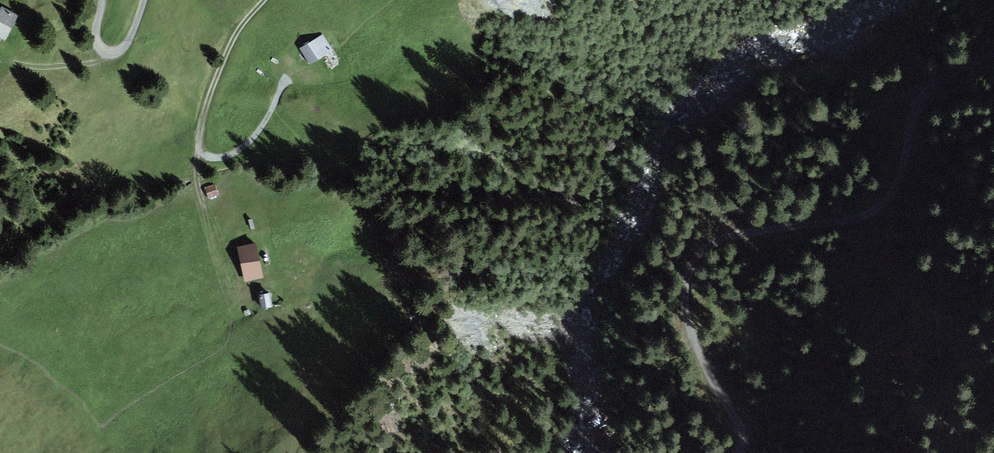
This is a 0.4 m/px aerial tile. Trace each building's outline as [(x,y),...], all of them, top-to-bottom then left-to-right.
[(0,9),(0,35),(6,38),(17,16),(0,8),(0,9)] [(333,56),(322,36),(300,47),(311,67),(333,56)] [(255,243),(238,247),(245,281),(263,277),(255,243)] [(270,293),(258,295),(260,309),(273,307),(270,293)]
